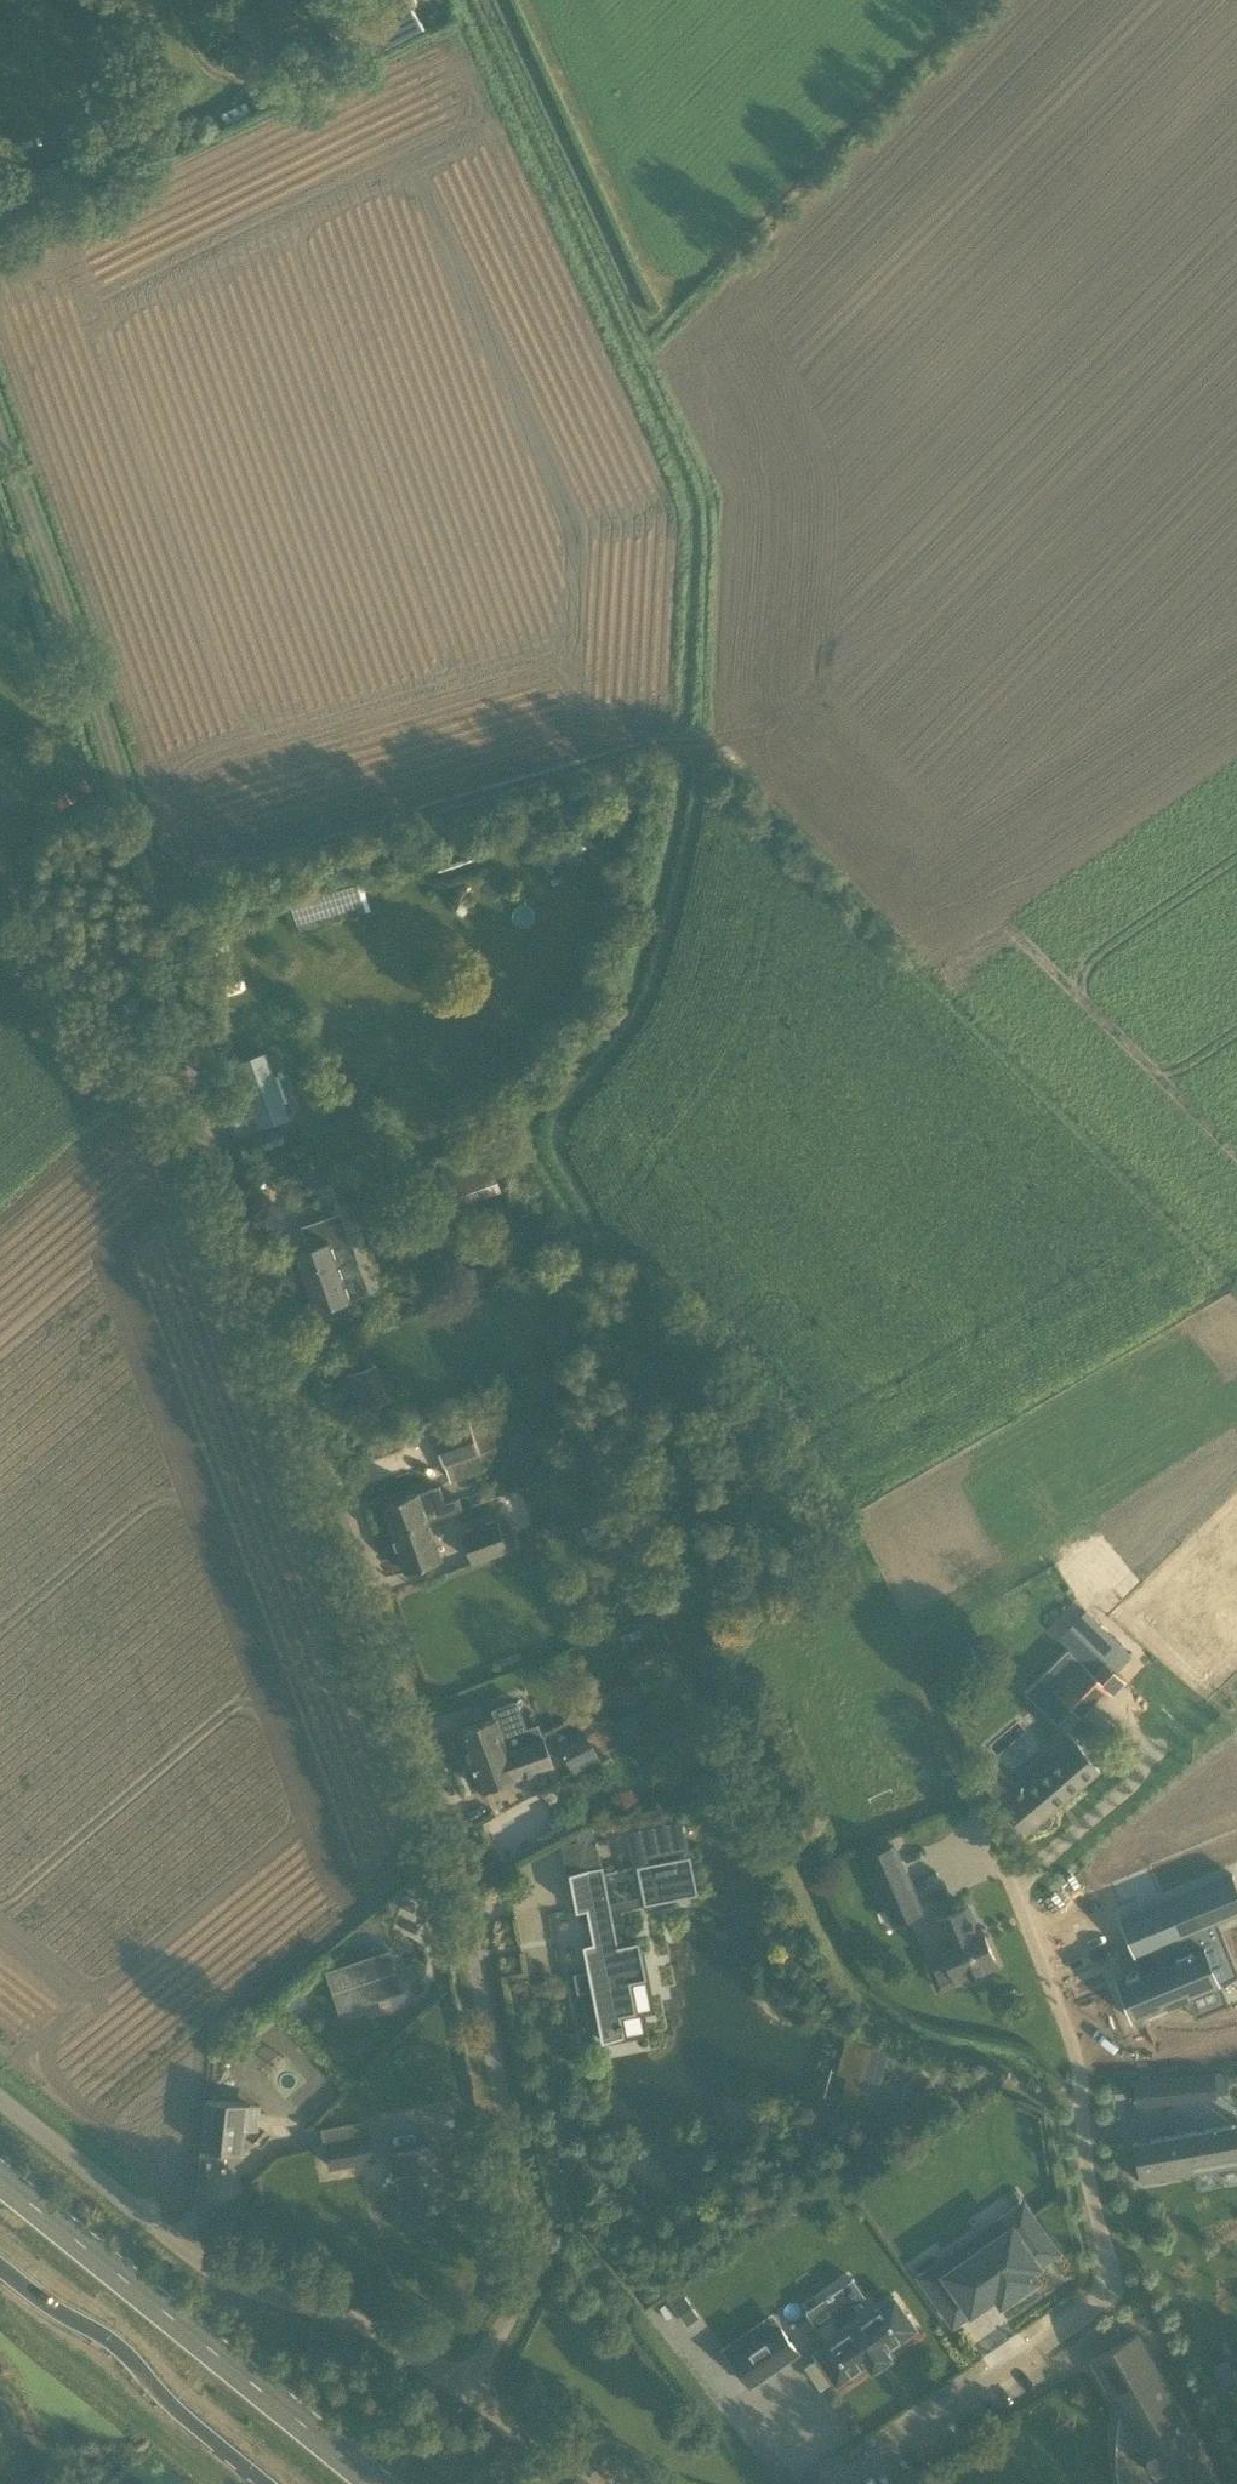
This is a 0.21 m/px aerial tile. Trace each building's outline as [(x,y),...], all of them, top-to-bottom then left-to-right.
[(333,62),(415,17),(406,0),(366,22),(368,25),(325,48),(333,62)] [(290,901),(299,932),(368,912),(359,881),(290,901)] [(268,1054),(234,1066),(258,1136),(291,1125),(268,1054)] [(422,1217),(501,1189),(492,1163),(487,1165),(479,1143),(439,1157),(447,1179),(413,1191),(422,1217)] [(315,1313),(371,1293),(350,1234),(361,1230),(355,1213),(309,1229),(315,1245),(294,1253),(295,1256),(289,1258),(294,1272),(300,1270),(315,1313)] [(555,1261),(539,1265),(542,1278),(559,1274),(555,1261)] [(377,1364),(348,1374),(360,1410),(389,1399),(377,1364)] [(497,1447),(485,1413),(434,1432),(451,1479),(485,1467),(497,1447)] [(382,1505),(392,1533),(429,1520),(462,1509),(458,1498),(442,1503),(436,1487),(419,1492),(382,1505)] [(518,1543),(507,1515),(462,1533),(473,1561),(518,1543)] [(429,1520),(392,1533),(406,1572),(442,1560),(429,1520)] [(584,1528),(589,1541),(612,1533),(607,1520),(584,1528)] [(1095,1670),(1093,1672),(1106,1687),(1114,1694),(1126,1682),(1115,1671),(1123,1662),(1077,1618),(1060,1637),(1095,1670)] [(1072,1652),(1048,1678),(1061,1690),(1085,1665),(1072,1652)] [(461,1730),(472,1762),(508,1749),(543,1737),(538,1724),(527,1728),(517,1701),(493,1710),(496,1718),(461,1730)] [(601,1759),(582,1723),(557,1737),(576,1772),(601,1759)] [(1068,1732),(1010,1782),(999,1768),(982,1783),(1025,1833),(1036,1824),(1040,1828),(1045,1828),(1049,1826),(1052,1822),(1052,1817),(1049,1813),(1100,1770),(1068,1732)] [(472,1762),(482,1791),(518,1778),(518,1777),(554,1764),(544,1736),(543,1737),(508,1749),(472,1762)] [(922,1911),(894,1846),(865,1858),(893,1924),(922,1911)] [(597,1923),(601,1940),(584,1944),(589,1969),(574,1972),(578,1993),(593,1990),(603,2041),(625,2037),(623,2029),(624,2028),(623,2023),(622,2023),(621,2016),(637,2013),(631,1982),(647,1979),(639,1941),(619,1945),(612,1911),(699,1894),(691,1855),(637,1866),(643,1896),(610,1902),(603,1865),(569,1872),(577,1911),(587,1909),(590,1924),(597,1923)] [(1117,1982),(1118,1984),(1121,1982),(1135,2016),(1132,2017),(1132,2019),(1220,1983),(1219,1981),(1216,1983),(1202,1949),(1206,1948),(1205,1946),(1201,1947),(1195,1932),(1236,1914),(1236,1895),(1230,1878),(1234,1877),(1233,1875),(1121,1921),(1122,1923),(1125,1922),(1138,1953),(1134,1954),(1135,1956),(1150,1950),(1156,1966),(1117,1982)] [(940,1942),(946,1957),(926,1965),(938,1992),(961,1982),(962,1985),(980,1978),(977,1972),(997,1964),(980,1925),(977,1926),(968,1906),(935,1921),(943,1941),(940,1942)] [(395,2033),(387,1994),(330,2005),(337,2043),(395,2033)] [(857,2043),(849,2074),(870,2080),(880,2042),(869,2039),(867,2046),(857,2043)] [(914,2064),(900,2051),(886,2067),(899,2078),(900,2079),(914,2064)] [(1194,2094),(1216,2092),(1214,2070),(1191,2072),(1194,2094)] [(833,2097),(842,2099),(849,2074),(839,2072),(833,2097)] [(247,2104),(208,2099),(202,2149),(242,2153),(247,2104)] [(1137,2176),(1164,2174),(1163,2164),(1233,2157),(1230,2125),(1149,2134),(1150,2142),(1136,2144),(1139,2174),(1137,2175),(1137,2176)] [(370,2137),(327,2145),(331,2167),(374,2159),(370,2137)] [(400,2194),(383,2197),(388,2226),(397,2232),(427,2226),(424,2209),(444,2205),(437,2168),(442,2167),(438,2145),(392,2154),(400,2194)] [(200,2168),(199,2200),(218,2200),(219,2169),(200,2168)] [(922,2277),(954,2322),(997,2292),(1002,2300),(1035,2277),(1030,2269),(1055,2252),(1030,2216),(986,2246),(979,2237),(959,2251),(959,2250),(922,2277)] [(821,2388),(834,2379),(837,2384),(867,2363),(872,2370),(892,2357),(887,2349),(917,2329),(894,2297),(876,2310),(865,2294),(817,2328),(828,2343),(815,2352),(818,2357),(806,2366),(821,2388)] [(798,2353),(780,2326),(731,2360),(750,2387),(798,2353)] [(1123,2420),(1121,2422),(1120,2425),(1119,2448),(1122,2448),(1129,2481),(1130,2483),(1220,2483),(1137,2334),(1092,2359),(1125,2419),(1123,2420)]
